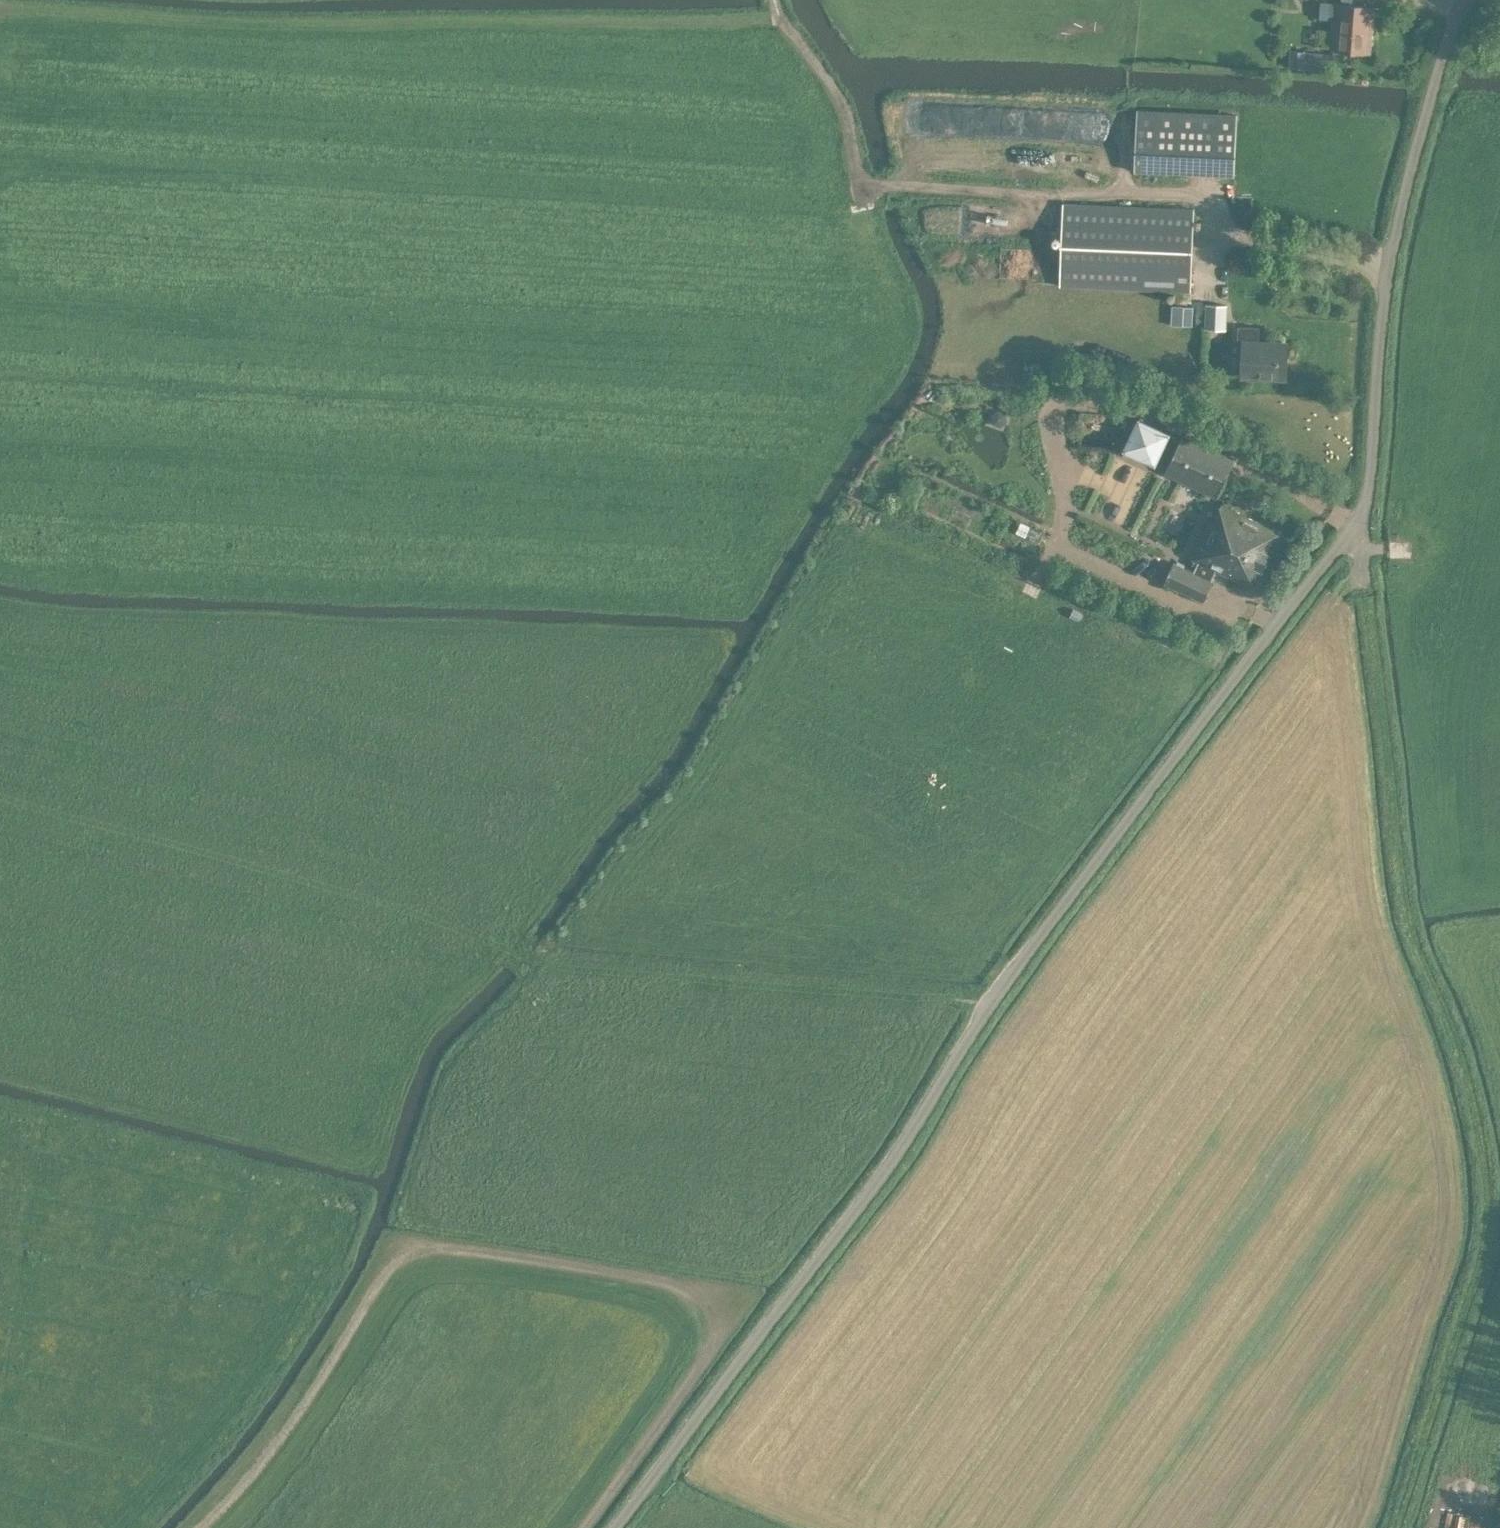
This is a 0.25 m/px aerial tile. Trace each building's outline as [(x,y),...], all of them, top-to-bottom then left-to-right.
[(1373,4),(1333,1),(1331,27),(1333,28),(1332,48),(1365,50),(1368,19),(1372,19),(1373,4)] [(1298,49),(1296,67),(1320,69),(1326,70),(1328,51),(1321,51),(1298,49)] [(1136,108),(1134,169),(1234,173),(1236,113),(1136,108)] [(1063,202),(1061,239),(1060,284),(1190,289),(1193,207),(1063,202)] [(1205,326),(1225,327),(1226,303),(1206,302),(1205,326)] [(1242,341),(1241,374),(1286,376),(1287,341),(1258,340),(1259,325),(1238,324),(1237,341),(1242,341)] [(1123,447),(1153,462),(1169,432),(1138,417),(1123,447)] [(1161,467),(1213,492),(1230,456),(1178,432),(1161,467)] [(1214,567),(1253,585),(1279,530),(1225,505),(1218,506),(1213,518),(1210,517),(1192,556),(1198,559),(1193,570),(1173,561),(1164,580),(1203,599),(1212,579),(1209,578),(1214,567)]
